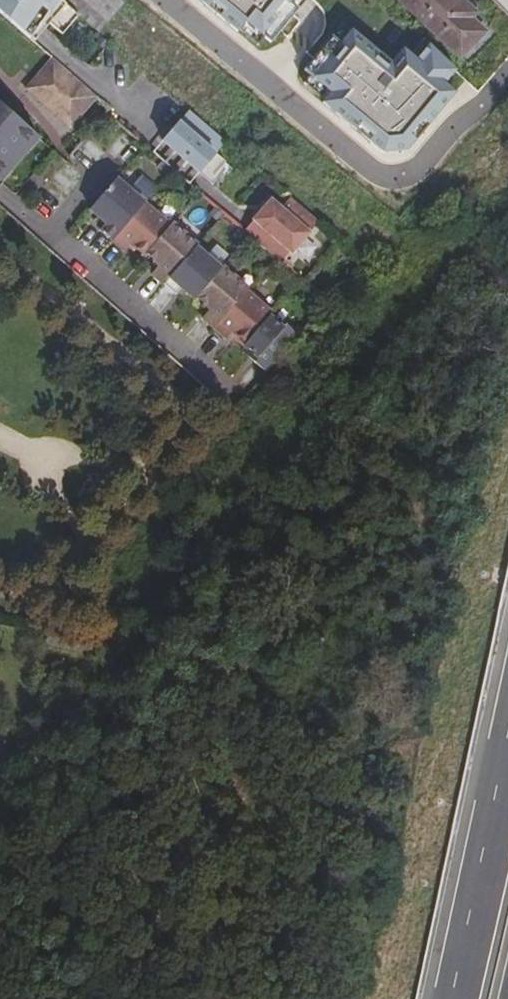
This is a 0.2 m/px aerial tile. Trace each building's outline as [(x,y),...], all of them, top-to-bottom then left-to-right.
[(28,38),(44,21),(61,36),(76,16),(64,6),(64,5),(64,3),(61,0),(0,0),(0,14),(28,38)] [(64,3),(64,5),(77,16),(87,24),(108,0),(61,0),(64,3)] [(257,47),(296,0),(201,0),(257,47)] [(475,16),(459,0),(397,0),(458,59),(482,35),(469,22),(475,16)] [(290,43),(314,50),(325,9),(301,2),(290,43)] [(482,35),(458,59),(468,69),(498,39),(475,16),(469,22),(482,35)] [(390,68),(343,28),(300,77),(322,96),(316,104),(378,157),(403,155),(467,82),(416,38),(390,68)] [(45,53),(37,46),(33,51),(41,58),(45,53)] [(95,96),(50,58),(50,57),(25,88),(69,126),(95,96)] [(3,166),(7,169),(10,171),(28,150),(25,148),(26,147),(22,144),(32,133),(17,120),(4,109),(0,105),(0,169),(3,166)] [(185,111),(158,143),(196,175),(205,163),(212,156),(222,143),(185,111)] [(25,148),(28,150),(39,139),(32,133),(22,144),(26,147),(25,148)] [(97,171),(107,149),(82,137),(71,160),(97,171)] [(212,156),(205,163),(219,175),(225,167),(212,156)] [(7,169),(3,166),(0,169),(0,182),(10,171),(7,169)] [(113,179),(87,209),(95,216),(104,224),(101,227),(98,231),(123,252),(126,249),(129,246),(134,250),(142,258),(144,255),(157,268),(150,277),(175,297),(181,290),(194,301),(195,300),(203,306),(208,311),(205,314),(200,320),(225,341),(229,338),(231,336),(244,346),(242,348),(245,350),(256,360),(251,365),(264,376),(297,339),(282,326),(279,330),(265,317),(268,315),(255,303),(257,301),(219,268),(218,270),(192,247),(194,246),(169,224),(167,226),(141,204),(143,201),(127,187),(125,190),(113,179)] [(242,232),(281,265),(307,234),(305,233),(315,221),(289,200),(279,211),(268,202),(242,232)] [(95,216),(93,219),(101,227),(104,224),(95,216)] [(229,338),(242,348),(244,346),(231,336),(229,338)] [(241,355),(251,365),(256,360),(245,350),(241,355)]
